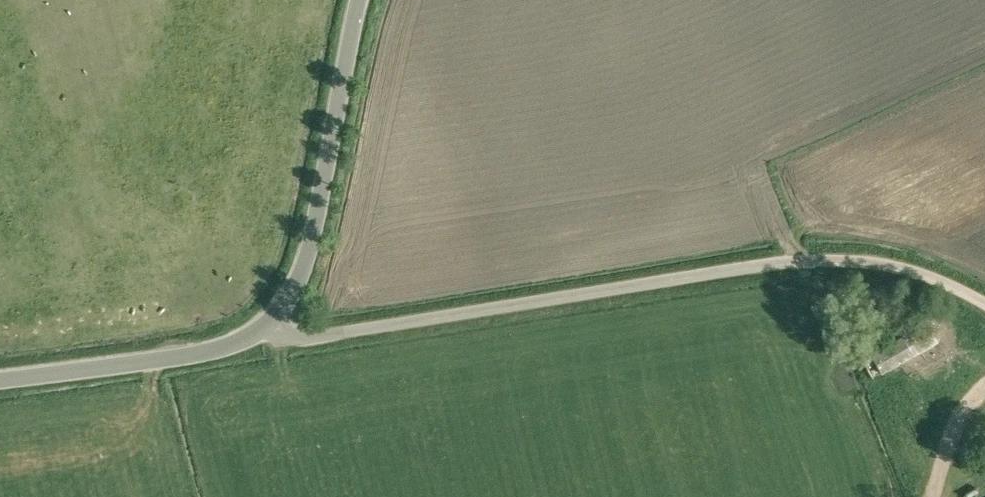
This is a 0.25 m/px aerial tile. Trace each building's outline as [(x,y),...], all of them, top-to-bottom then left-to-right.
[(873,378),(938,341),(928,322),(862,359),(873,378)]
